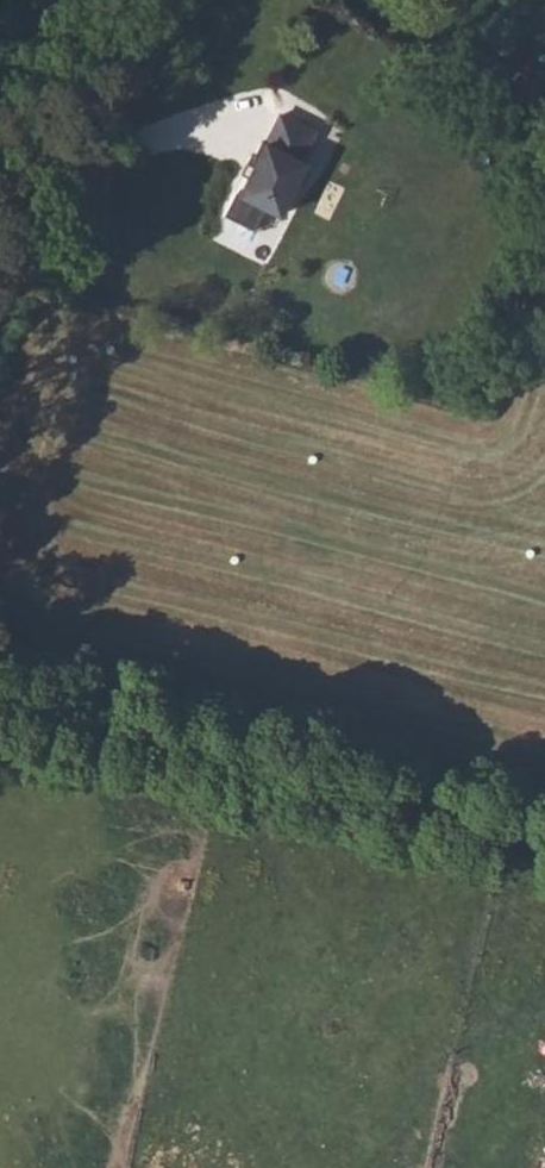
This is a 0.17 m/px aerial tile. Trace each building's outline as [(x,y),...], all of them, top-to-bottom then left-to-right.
[(266,207),(282,215),(325,129),(281,107),(228,214),(255,227),(266,207)]
